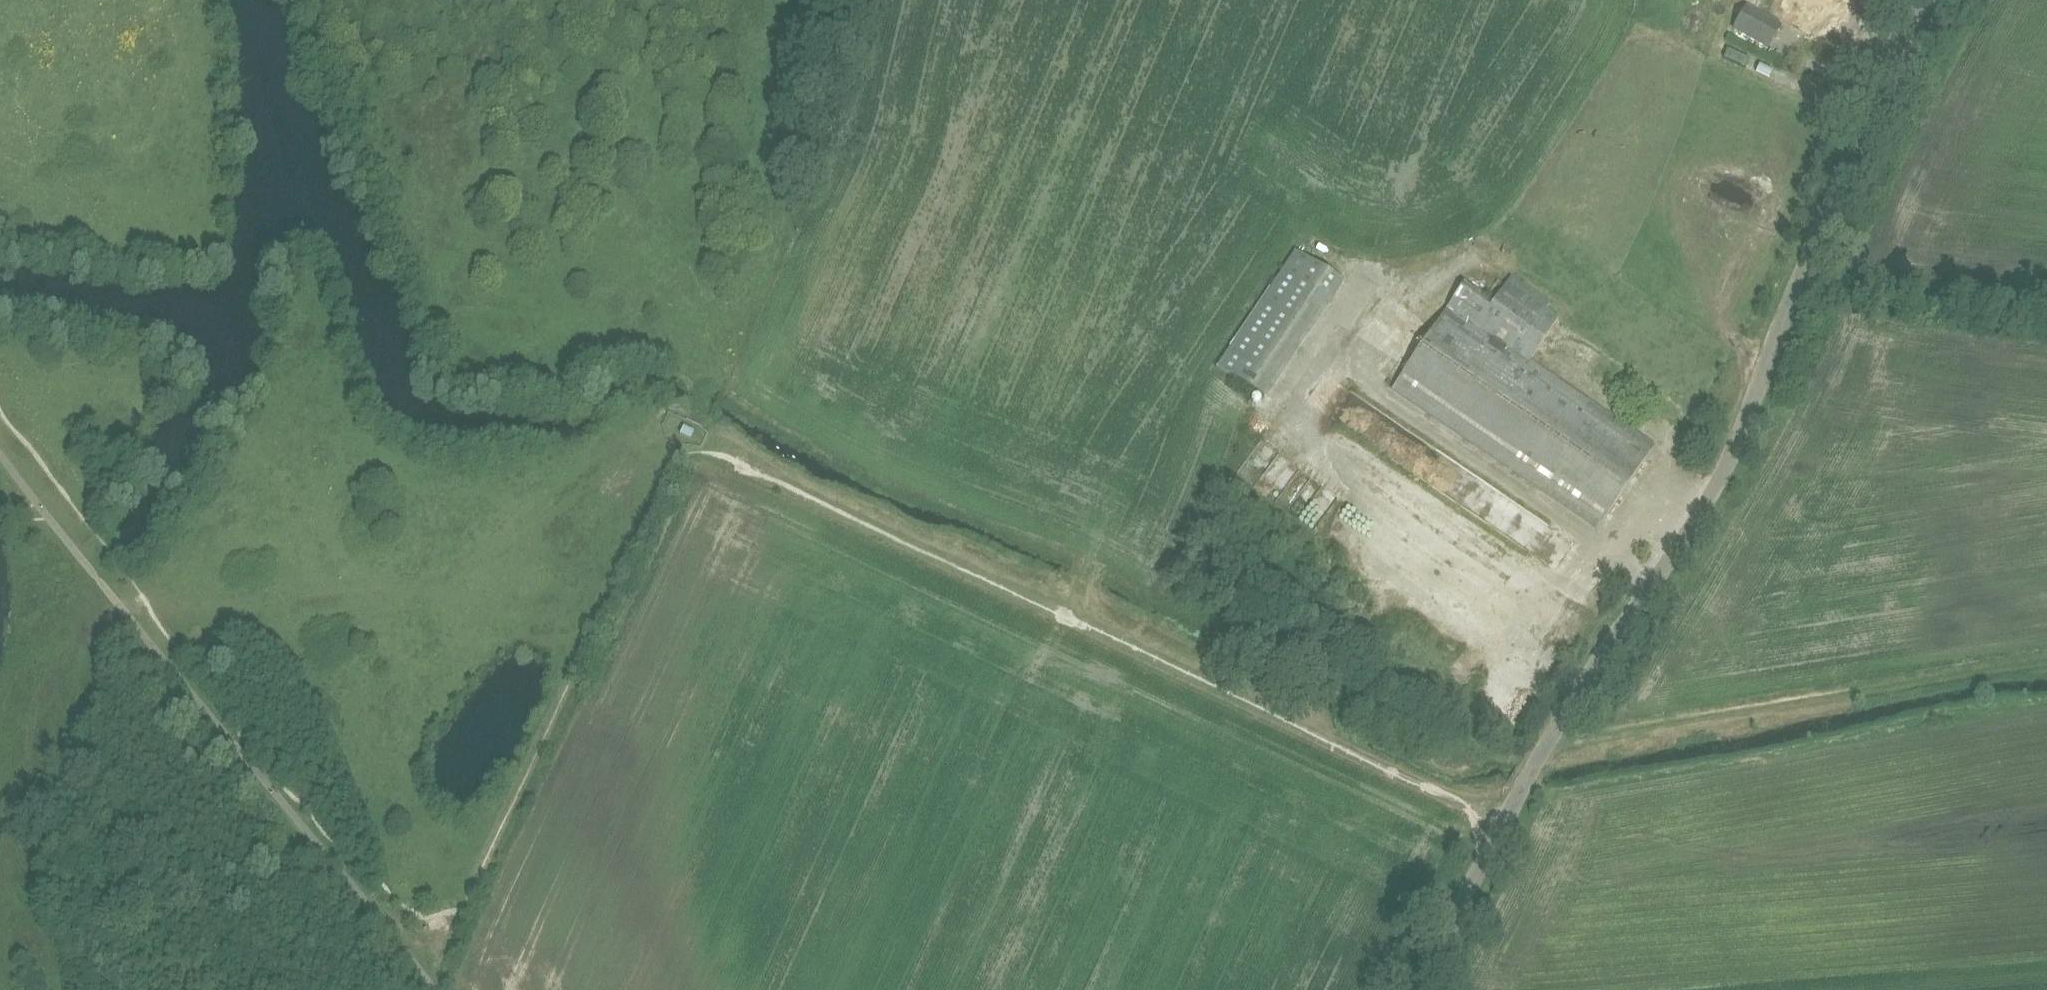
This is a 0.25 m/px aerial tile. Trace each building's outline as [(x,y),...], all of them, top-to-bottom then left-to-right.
[(1808,34),(1818,17),(1820,19),(1829,2),(1827,1),(1827,0),(1789,0),(1779,18),(1808,34)] [(1768,50),(1781,25),(1747,7),(1734,32),(1768,50)] [(1266,399),(1344,283),(1294,249),(1216,366),(1266,399)] [(1596,407),(1529,362),(1559,319),(1546,310),(1550,303),(1511,276),(1507,283),(1494,302),(1490,300),(1465,283),(1449,306),(1392,389),(1540,489),(1598,528),(1654,446),(1596,407)]
